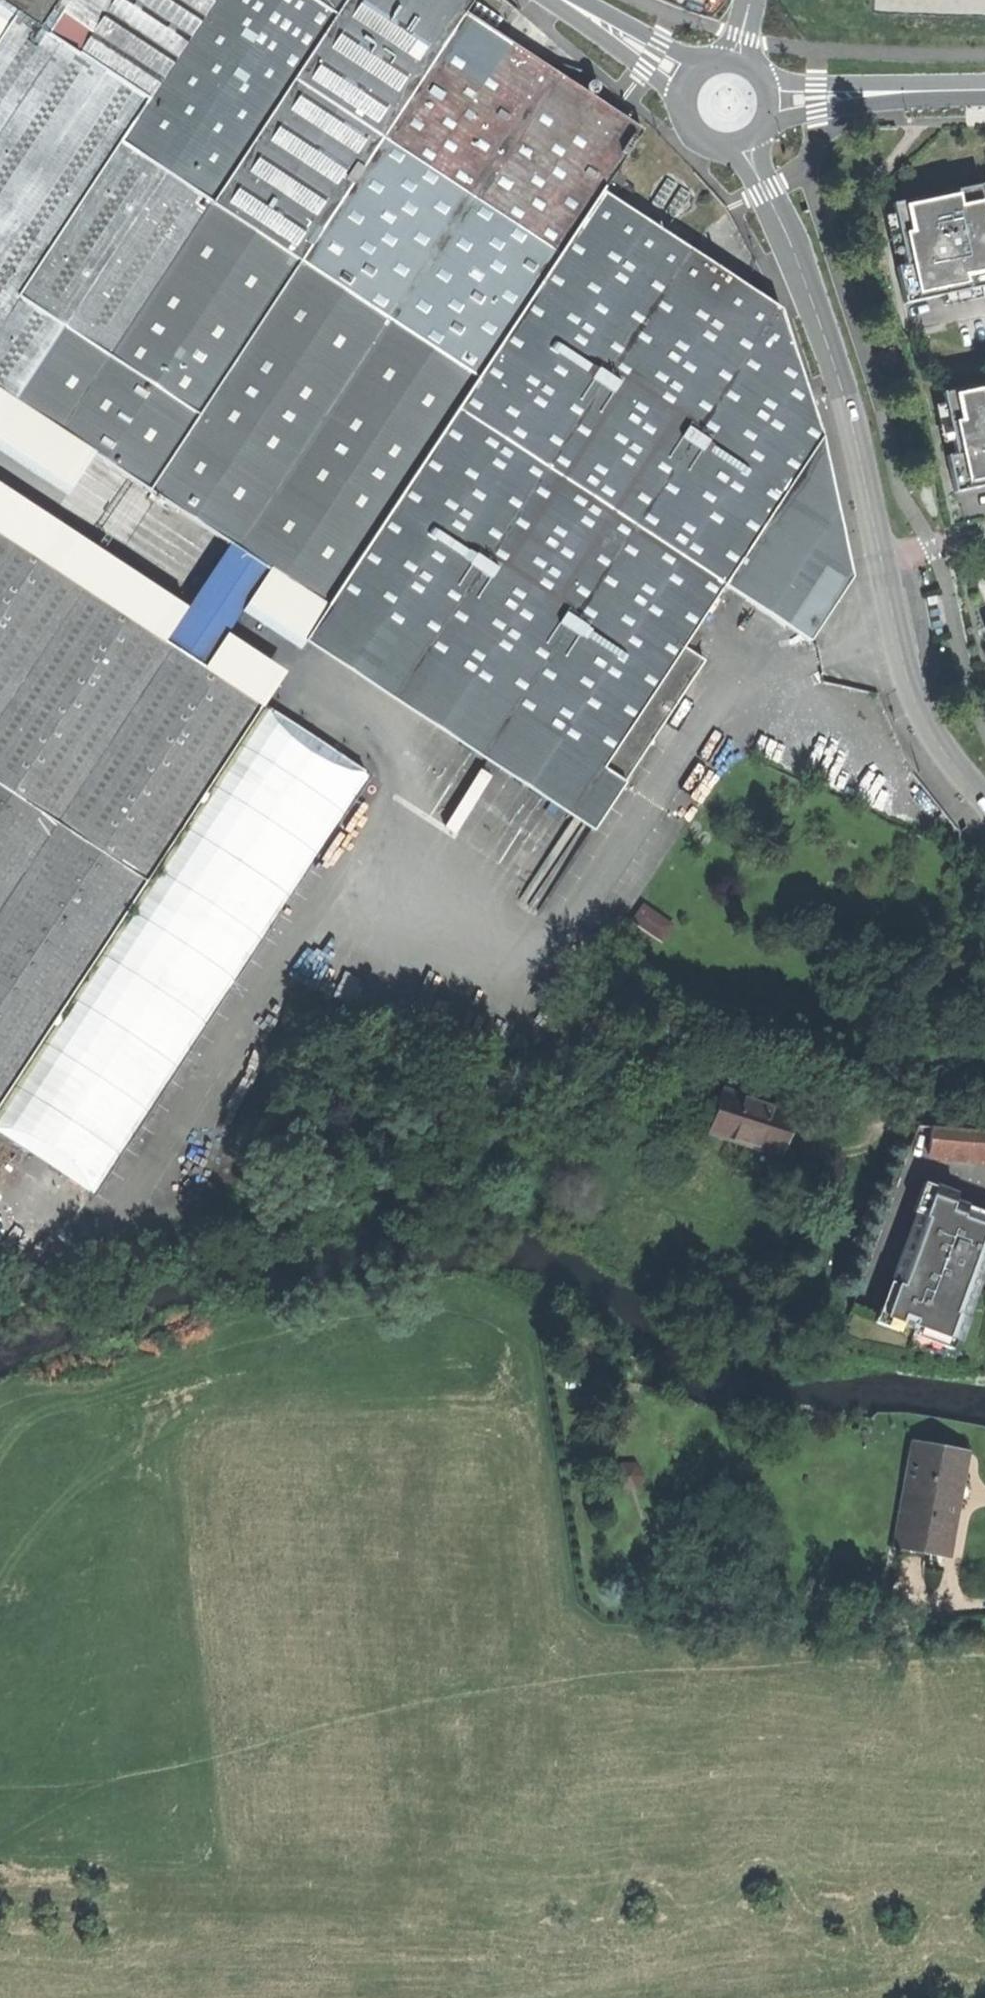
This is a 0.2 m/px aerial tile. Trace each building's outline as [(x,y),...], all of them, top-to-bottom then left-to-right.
[(36,29),(14,14),(0,35),(0,393),(93,456),(237,548),(267,567),(325,604),(329,607),(371,544),(411,481),(598,192),(640,126),(462,11),(469,0),(55,0),(36,29)] [(14,14),(36,29),(55,0),(0,0),(0,5),(14,14)] [(896,202),(915,298),(984,284),(984,192),(984,184),(896,202)] [(779,309),(598,192),(411,481),(423,489),(383,551),(371,544),(329,607),(312,634),(424,707),(422,710),(597,824),(704,659),(682,645),(725,582),(821,439),(779,309)] [(947,390),(965,487),(984,483),(984,384),(947,390)] [(93,456),(0,393),(0,415),(83,471),(93,456)] [(821,439),(725,582),(811,640),(860,570),(821,439)] [(954,450),(944,452),(953,489),(963,487),(954,450)] [(411,481),(371,544),(383,551),(423,489),(411,481)] [(173,646),(185,628),(0,506),(0,532),(173,646)] [(259,703),(203,665),(173,646),(0,532),(0,785),(147,882),(263,705),(259,703)] [(215,647),(255,585),(267,567),(237,548),(185,628),(173,646),(203,665),(215,647)] [(312,623),(325,604),(267,567),(255,585),(312,623)] [(272,684),(215,647),(203,665),(259,703),(272,684)] [(263,705),(147,882),(0,1107),(0,1136),(93,1197),(370,775),(263,705)] [(147,882),(0,785),(0,1107),(147,882)] [(644,903),(634,918),(663,940),(674,925),(644,903)] [(702,1134),(772,1162),(780,1141),(789,1120),(719,1092),(702,1134)] [(928,1157),(984,1161),(984,1132),(930,1128),(928,1157)] [(932,1187),(885,1320),(954,1344),(984,1257),(984,1214),(955,1204),(958,1196),(932,1187)] [(969,1424),(916,1416),(911,1444),(964,1453),(969,1424)] [(957,1497),(964,1453),(911,1444),(905,1481),(913,1482),(901,1553),(946,1560),(957,1497)] [(894,1552),(901,1553),(913,1482),(905,1481),(894,1552)]
